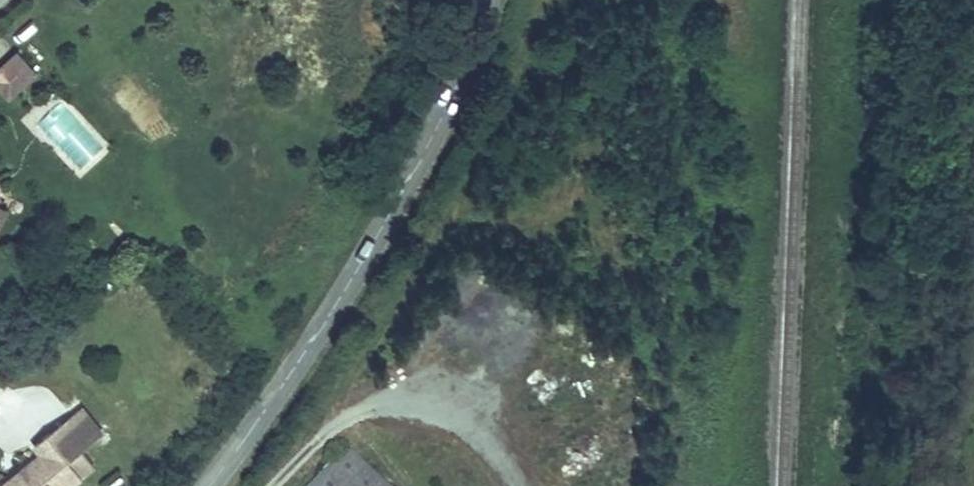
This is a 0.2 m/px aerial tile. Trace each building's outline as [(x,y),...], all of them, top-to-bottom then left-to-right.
[(13,51),(0,64),(0,92),(4,96),(32,71),(13,51)] [(9,215),(0,209),(0,230),(9,215)] [(47,431),(28,444),(35,455),(0,483),(0,485),(73,485),(86,476),(47,431)] [(345,437),(297,485),(395,485),(345,437)]
